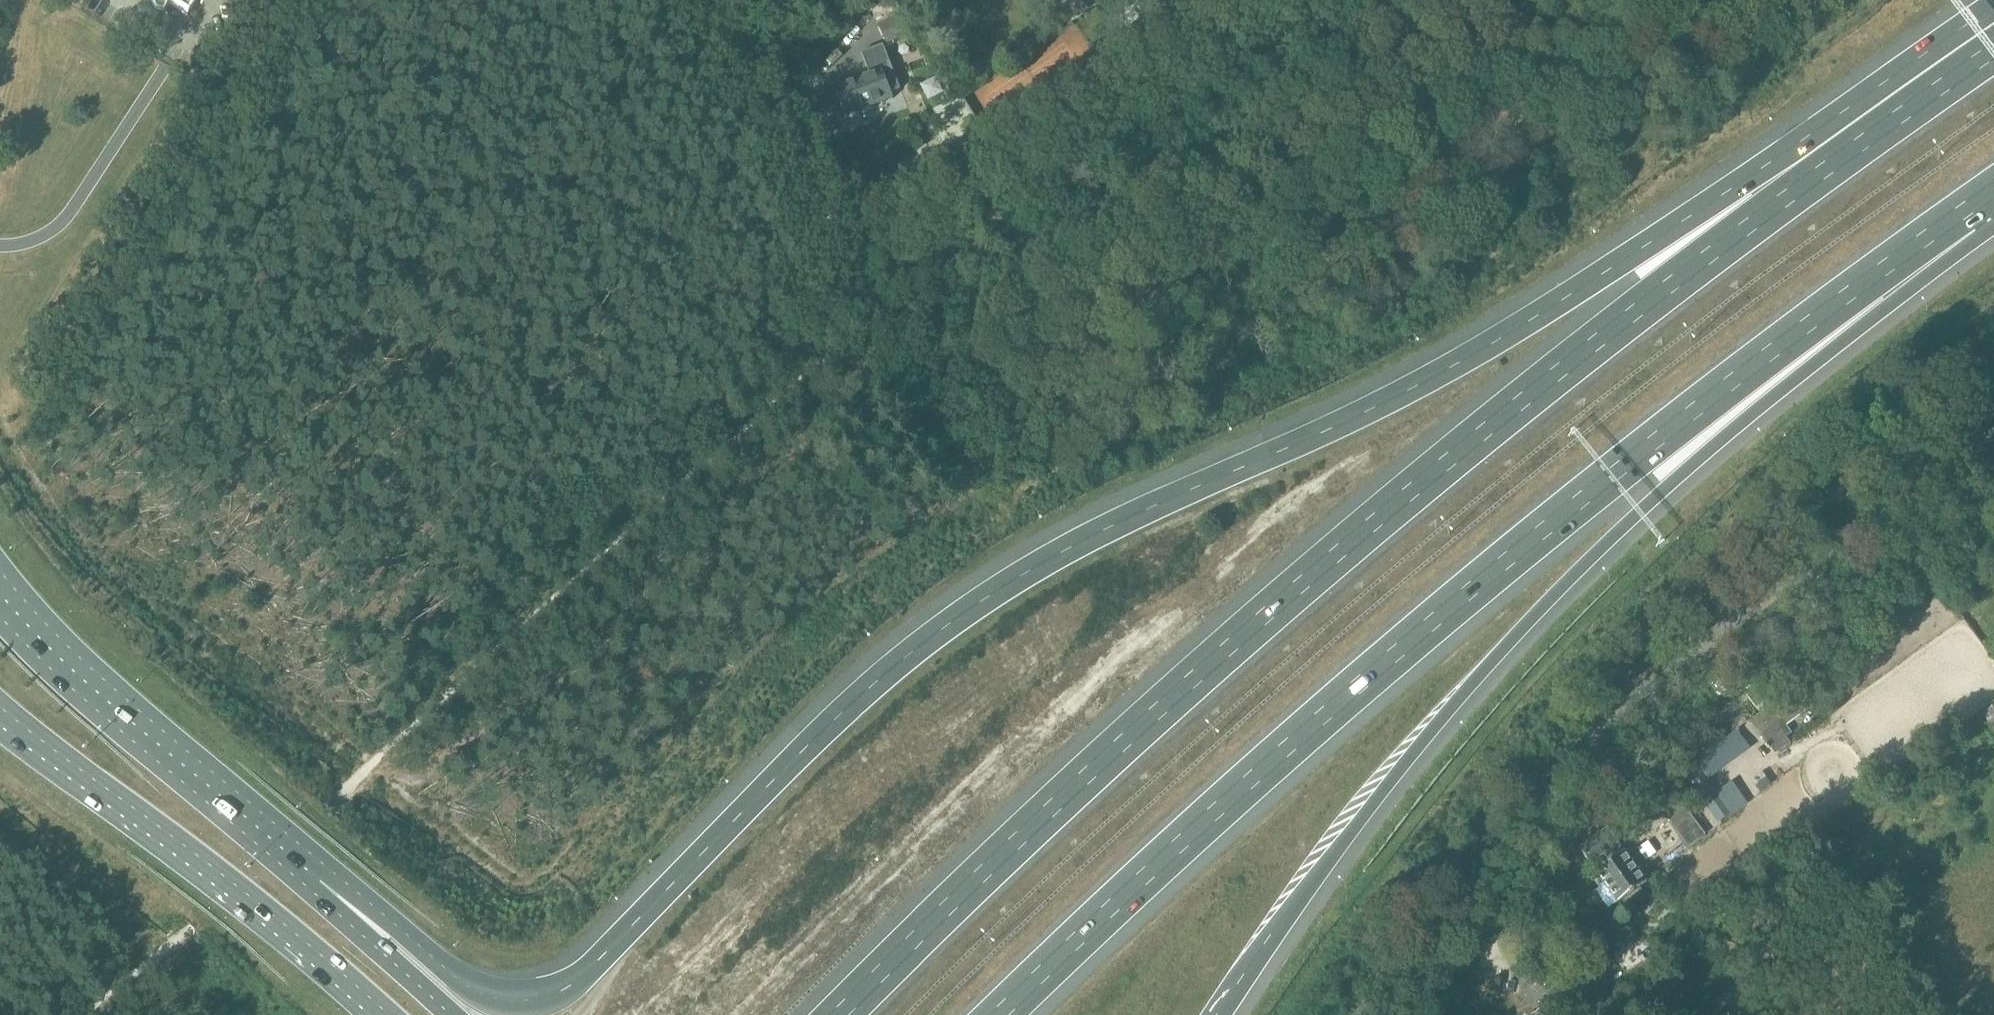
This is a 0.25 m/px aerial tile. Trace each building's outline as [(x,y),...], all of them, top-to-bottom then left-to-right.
[(187,15),(196,0),(163,0),(187,15)] [(1078,17),(1097,3),(1095,0),(1066,0),(1078,17)] [(903,14),(881,24),(888,41),(910,31),(903,14)] [(869,73),(834,86),(846,116),(865,109),(863,104),(890,94),(886,82),(895,79),(882,46),(862,54),(869,73)] [(1775,725),(1789,744),(1791,742),(1787,737),(1792,733),(1787,725),(1832,693),(1820,676),(1773,710),(1767,714),(1775,725)] [(1981,711),(1993,729),(1993,702),(1981,711)] [(1764,710),(1751,720),(1776,753),(1789,744),(1764,710)] [(1713,789),(1714,788),(1706,778),(1699,768),(1688,776),(1702,796),(1713,789)] [(1762,772),(1751,781),(1761,793),(1772,784),(1762,772)] [(1678,799),(1666,782),(1640,801),(1652,819),(1665,809),(1677,826),(1690,816),(1678,800),(1678,799)] [(1606,912),(1612,908),(1618,916),(1624,912),(1618,904),(1645,884),(1607,830),(1578,851),(1589,865),(1592,863),(1598,871),(1594,873),(1603,885),(1593,893),(1606,912)] [(1576,979),(1549,997),(1560,1013),(1587,994),(1576,979)]
